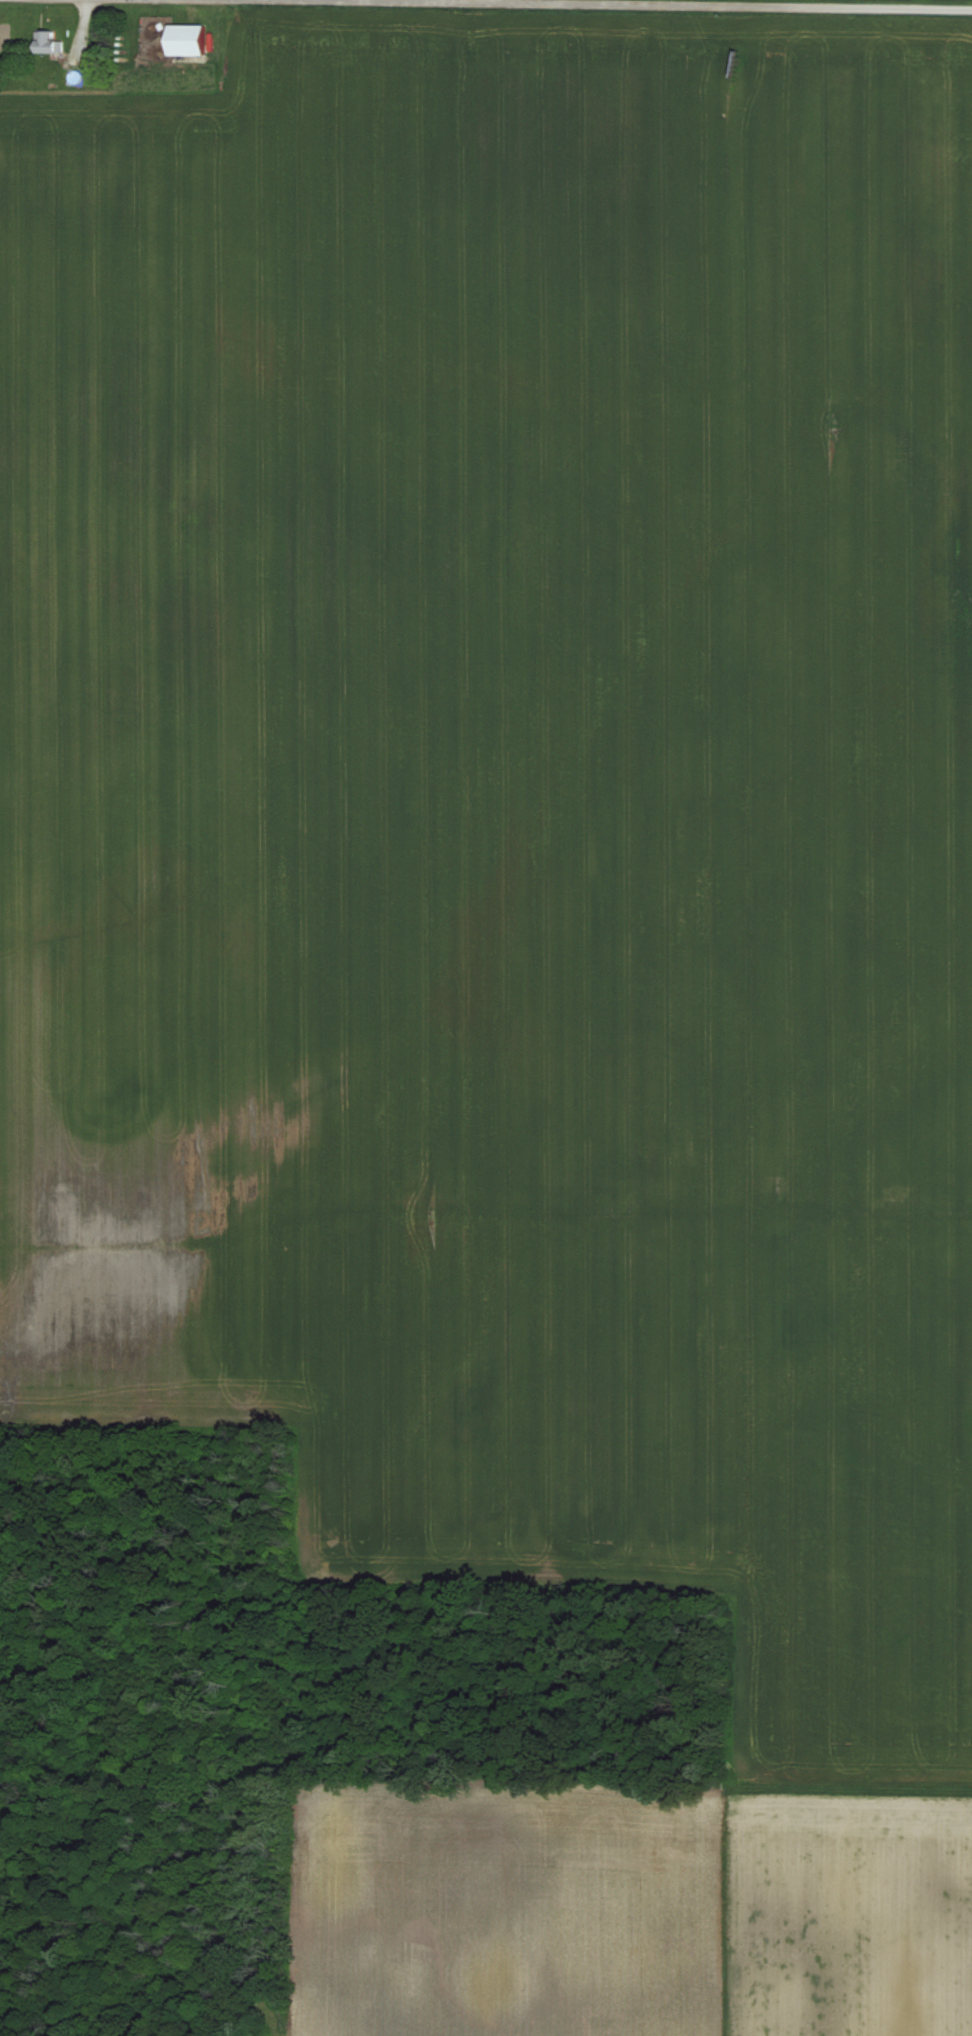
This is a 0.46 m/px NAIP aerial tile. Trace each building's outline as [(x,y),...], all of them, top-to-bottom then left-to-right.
[(166,25),(164,41),(166,58),(205,57),(206,25),(166,25)] [(35,32),(33,43),(32,47),(33,53),(64,53),(64,42),(51,42),(53,31),(35,32)]
